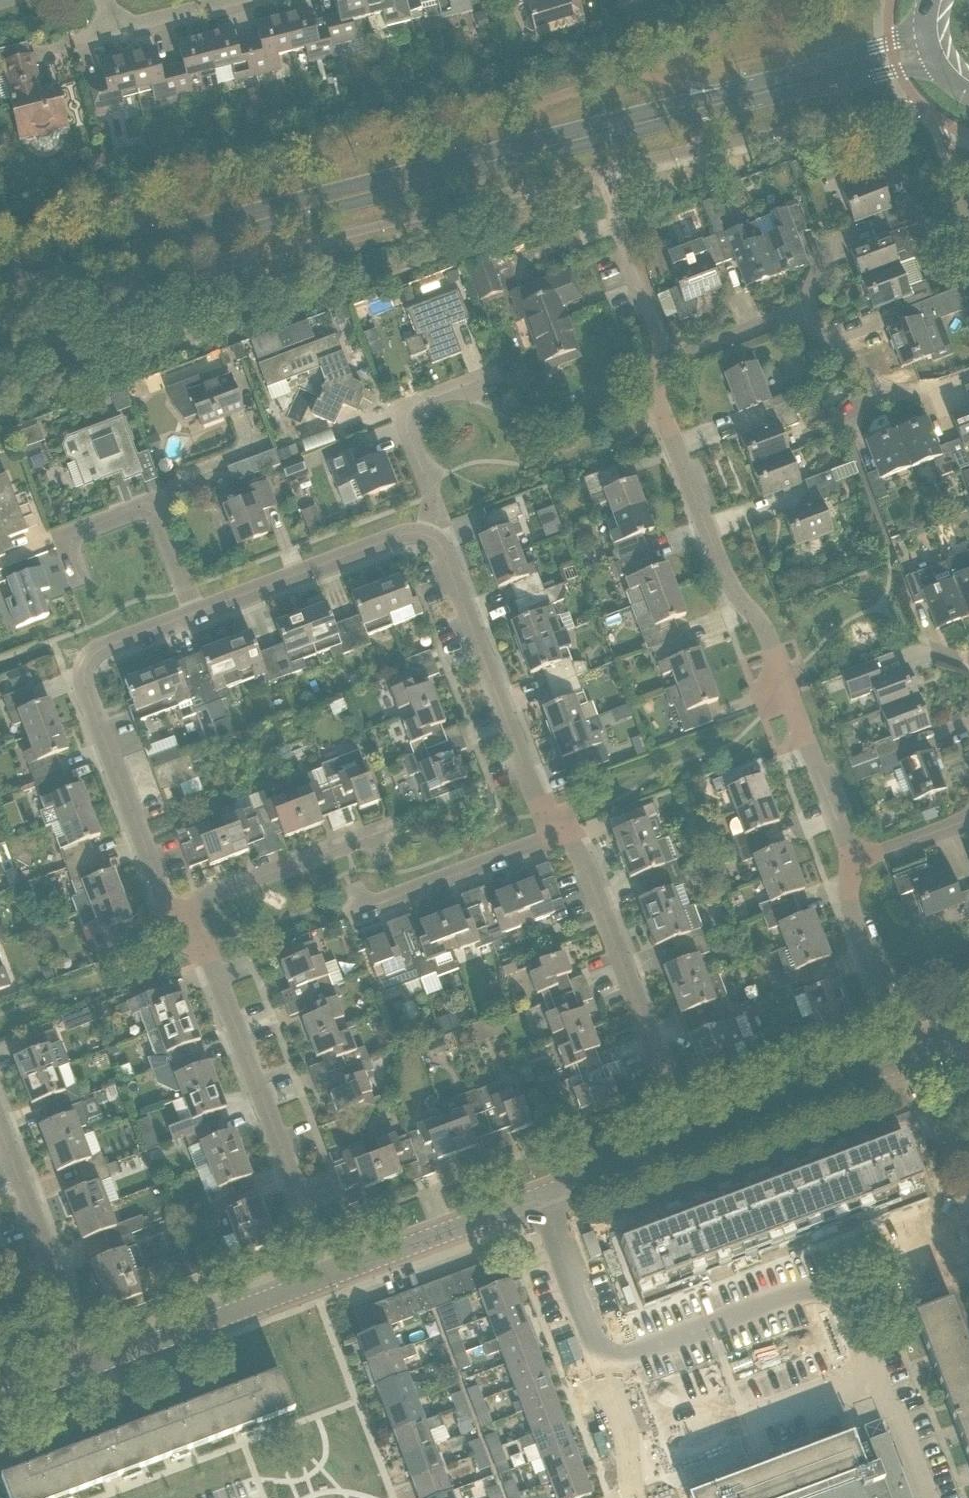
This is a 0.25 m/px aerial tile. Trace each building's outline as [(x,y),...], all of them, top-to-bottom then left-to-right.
[(367,18),(363,0),(334,0),(338,14),(324,18),(334,57),(331,48),(358,40),(353,22),(367,18)] [(367,18),(382,14),(385,27),(411,20),(406,0),(363,0),(367,18)] [(411,20),(411,22),(423,19),(420,7),(435,3),(439,18),(440,21),(471,13),(468,0),(406,0),(411,20)] [(517,6),(526,3),(536,36),(583,21),(577,0),(515,0),(517,6)] [(325,27),(315,30),(310,10),(282,17),(291,54),(305,50),(309,64),(334,57),(324,18),(323,18),(325,27)] [(278,57),(291,54),(282,17),(255,24),(261,45),(250,47),(247,37),(246,37),(256,77),(281,70),(278,57)] [(246,37),(235,40),(231,25),(219,28),(220,32),(205,36),(214,73),(231,68),(235,83),(256,77),(246,37)] [(198,77),(214,73),(205,36),(178,43),(183,64),(171,67),(178,96),(192,92),(191,87),(200,84),(198,77)] [(171,67),(160,69),(154,49),(127,56),(136,92),(150,88),(154,103),(178,96),(171,67)] [(0,78),(0,97),(1,101),(11,99),(22,140),(48,133),(67,128),(57,88),(41,93),(32,56),(3,63),(6,76),(0,78)] [(121,96),(136,92),(127,56),(100,62),(104,78),(89,82),(97,117),(124,110),(121,96)] [(399,82),(387,85),(389,95),(401,92),(399,82)] [(257,111),(264,109),(259,87),(248,90),(252,106),(256,105),(257,111)] [(135,145),(130,153),(131,158),(144,155),(141,144),(135,145)] [(879,177),(873,180),(869,168),(850,175),(854,187),(842,192),(853,222),(883,211),(887,222),(913,212),(912,209),(930,202),(926,191),(907,197),(905,193),(888,200),(879,177)] [(795,235),(806,231),(796,205),(769,215),(776,233),(762,238),(776,276),(806,265),(795,235)] [(903,229),(917,223),(913,212),(887,222),(891,233),(849,249),(861,279),(914,259),(914,258),(898,264),(894,252),(902,249),(906,237),(903,229)] [(720,217),(709,221),(712,228),(715,235),(725,262),(735,258),(746,287),(776,276),(762,238),(759,239),(753,223),(726,233),(726,231),(720,217)] [(701,241),(667,254),(672,267),(674,271),(672,272),(677,287),(668,291),(677,314),(679,321),(696,315),(697,297),(721,288),(713,266),(725,262),(715,235),(702,240),(701,241)] [(925,280),(922,281),(914,259),(861,279),(872,309),(902,298),(906,309),(932,299),(925,280)] [(480,299),(501,291),(489,261),(468,269),(480,299)] [(560,305),(581,298),(570,269),(510,292),(521,320),(530,317),(539,342),(534,344),(544,371),(545,371),(543,363),(557,358),(559,365),(580,357),(571,332),(570,333),(565,321),(566,321),(560,305)] [(910,320),(888,328),(902,366),(933,355),(935,360),(953,353),(950,344),(940,319),(940,318),(968,307),(963,295),(960,288),(932,299),(906,309),(910,320)] [(451,326),(469,319),(458,290),(406,310),(416,337),(404,341),(410,357),(426,351),(431,364),(461,353),(451,326)] [(384,297),(376,300),(381,311),(389,308),(384,297)] [(365,304),(354,308),(358,320),(370,315),(365,304)] [(346,306),(334,311),(339,323),(351,318),(348,310),(346,306)] [(282,331),(282,332),(252,344),(258,361),(313,340),(306,322),(282,331)] [(363,387),(352,382),(334,337),(260,365),(268,386),(321,366),(327,382),(312,414),(333,424),(342,404),(354,409),(363,387)] [(236,362),(247,358),(241,343),(231,347),(236,362)] [(787,393),(769,400),(755,362),(725,374),(739,412),(761,403),(765,415),(792,405),(787,393)] [(178,399),(171,402),(173,406),(184,420),(197,415),(201,426),(229,415),(227,410),(240,405),(242,410),(243,410),(230,376),(205,386),(201,375),(173,386),(178,399)] [(116,413),(131,407),(125,391),(110,397),(116,413)] [(781,430),(799,423),(792,405),(765,415),(770,426),(740,437),(751,467),(789,453),(781,430)] [(959,469),(968,466),(968,463),(963,447),(968,445),(968,411),(951,417),(960,439),(949,443),(959,469)] [(122,417),(74,435),(80,449),(76,461),(86,489),(118,477),(114,469),(119,467),(124,480),(140,474),(143,473),(136,455),(122,417)] [(949,443),(937,448),(926,418),(896,430),(911,467),(933,459),(939,477),(951,473),(959,469),(949,443)] [(18,450),(43,440),(37,425),(12,435),(18,450)] [(880,478),(911,467),(896,430),(866,441),(877,470),(866,475),(876,501),(887,497),(880,478)] [(331,431),(302,439),(305,449),(334,441),(331,431)] [(356,451),(373,445),(373,444),(328,461),(338,487),(355,481),(361,498),(395,485),(383,455),(361,464),(356,451)] [(289,447),(276,452),(279,460),(280,464),(282,464),(293,459),(289,447)] [(279,460),(276,452),(275,450),(247,460),(252,474),(280,464),(279,460)] [(763,497),(801,483),(789,453),(751,467),(763,497)] [(306,471),(307,471),(301,456),(282,464),(280,464),(286,479),(287,478),(288,483),(308,476),(306,471)] [(834,482),(857,474),(853,462),(804,481),(808,492),(834,482)] [(614,468),(617,467),(616,466),(583,479),(594,508),(605,503),(610,517),(644,504),(634,479),(620,484),(614,468)] [(27,531),(5,474),(0,476),(0,538),(6,536),(7,539),(27,531)] [(259,511),(275,505),(266,482),(237,493),(241,501),(224,508),(238,544),(239,544),(238,541),(252,535),(253,539),(268,533),(259,511)] [(821,501),(839,494),(834,482),(808,492),(813,504),(783,515),(795,545),(832,531),(821,501)] [(517,522),(523,520),(517,503),(483,516),(484,517),(486,516),(493,532),(479,538),(488,563),(520,551),(515,538),(523,535),(517,522)] [(307,526),(321,519),(313,504),(300,510),(307,526)] [(639,535),(653,530),(644,504),(610,517),(615,530),(606,533),(613,551),(612,552),(614,557),(608,559),(610,565),(609,565),(610,566),(646,553),(639,535)] [(533,562),(525,565),(520,551),(488,563),(498,588),(512,583),(518,600),(515,601),(515,602),(544,591),(533,562)] [(948,559),(947,561),(968,617),(968,551),(948,559)] [(666,564),(652,570),(646,553),(610,566),(615,579),(623,576),(629,591),(624,593),(630,607),(676,590),(666,564)] [(937,629),(968,617),(947,561),(945,564),(931,569),(930,567),(904,577),(914,603),(926,599),(937,629)] [(39,592),(49,588),(41,567),(6,580),(13,598),(6,601),(16,628),(48,616),(39,592)] [(416,599),(411,601),(402,576),(375,586),(390,627),(422,615),(416,599)] [(521,619),(511,623),(520,648),(565,632),(559,617),(555,619),(550,605),(562,600),(566,593),(562,584),(544,591),(515,602),(521,619)] [(367,636),(390,627),(375,586),(351,595),(360,620),(347,625),(356,649),(370,644),(367,636)] [(671,620),(685,615),(676,590),(630,607),(646,650),(678,638),(671,620)] [(347,625),(335,629),(326,605),(300,615),(316,656),(330,651),(332,658),(356,649),(347,625)] [(303,661),(316,656),(300,615),(275,624),(285,649),(271,653),(281,678),(306,669),(303,661)] [(565,648),(570,646),(565,632),(520,648),(530,673),(543,668),(550,686),(576,676),(583,673),(586,672),(583,663),(573,662),(570,663),(565,648)] [(250,633),(224,643),(240,684),(265,674),(266,675),(268,682),(281,678),(271,653),(260,658),(250,633)] [(698,649),(684,655),(678,638),(646,650),(647,651),(652,649),(658,665),(656,665),(661,677),(670,674),(675,687),(708,675),(698,649)] [(227,688),(239,684),(224,643),(200,652),(209,677),(196,682),(205,706),(230,696),(227,688)] [(409,672),(434,662),(430,651),(405,660),(409,671),(409,672)] [(175,662),(149,671),(164,712),(177,707),(182,720),(195,715),(207,711),(205,706),(196,682),(184,686),(175,663),(175,662)] [(421,680),(438,674),(434,662),(409,672),(409,671),(390,678),(394,690),(390,692),(400,718),(438,704),(430,684),(423,687),(421,680)] [(907,666),(877,677),(873,666),(841,678),(849,702),(874,693),(880,710),(918,696),(907,666)] [(13,687),(29,681),(24,669),(8,675),(13,687)] [(134,723),(164,712),(149,671),(124,681),(132,700),(126,702),(134,723)] [(703,705),(717,700),(708,675),(675,687),(663,692),(668,708),(674,705),(684,732),(710,723),(703,705)] [(591,702),(586,704),(576,676),(550,686),(557,703),(543,708),(552,733),(597,717),(591,702)] [(29,688),(31,687),(31,686),(2,697),(10,716),(13,725),(22,722),(27,736),(60,724),(55,711),(53,712),(49,700),(35,705),(29,688)] [(900,737),(929,726),(918,696),(880,710),(891,737),(873,744),(875,750),(848,760),(851,769),(904,748),(900,737)] [(438,725),(445,723),(438,704),(400,718),(413,755),(403,758),(403,759),(462,738),(457,725),(440,732),(438,725)] [(598,733),(602,732),(597,717),(552,733),(562,759),(576,753),(582,770),(579,771),(580,772),(608,761),(598,733)] [(34,783),(60,773),(54,755),(68,750),(63,737),(64,736),(60,724),(27,736),(33,750),(23,753),(34,783)] [(213,727),(202,731),(206,743),(217,738),(213,727)] [(640,736),(631,740),(635,750),(644,746),(640,736)] [(462,738),(403,759),(410,776),(421,772),(425,784),(419,786),(425,803),(434,799),(461,789),(465,787),(462,780),(466,778),(459,759),(451,761),(449,755),(466,748),(462,738)] [(147,758),(152,770),(182,758),(178,746),(147,758)] [(904,748),(878,758),(883,772),(885,777),(895,773),(903,770),(911,791),(915,800),(945,789),(930,751),(908,760),(904,748)] [(378,802),(371,783),(359,751),(321,765),(344,826),(356,822),(350,805),(356,802),(359,810),(378,802)] [(198,753),(190,756),(190,757),(194,767),(195,768),(202,765),(198,753)] [(182,758),(152,770),(160,791),(160,792),(197,778),(194,767),(190,757),(189,755),(182,758)] [(304,790),(289,795),(303,831),(323,823),(320,816),(326,814),(333,831),(344,826),(321,765),(320,765),(321,768),(307,774),(311,785),(303,788),(304,790)] [(761,776),(746,781),(741,770),(712,781),(717,794),(728,790),(736,810),(769,798),(761,776)] [(46,827),(60,821),(92,809),(87,797),(86,798),(81,785),(67,790),(60,773),(34,783),(45,810),(40,812),(46,827)] [(289,795),(284,797),(283,795),(261,803),(262,807),(253,811),(269,855),(282,850),(275,833),(281,831),(284,838),(303,831),(289,795)] [(763,828),(778,822),(769,798),(736,810),(738,817),(731,820),(729,826),(738,850),(767,839),(763,828)] [(658,816),(653,804),(653,803),(623,815),(628,826),(612,832),(621,854),(666,837),(663,829),(651,833),(647,821),(658,816)] [(66,868),(92,858),(86,841),(100,835),(95,822),(97,822),(92,809),(60,821),(65,836),(56,839),(66,868)] [(935,809),(921,814),(925,823),(938,818),(935,809)] [(258,859),(269,855),(253,811),(242,815),(240,812),(214,822),(228,859),(248,851),(245,844),(252,842),(258,859)] [(209,866),(228,859),(214,822),(177,836),(189,868),(208,861),(209,866)] [(674,860),(676,860),(668,837),(666,838),(666,837),(621,854),(630,878),(645,872),(649,883),(679,872),(674,860)] [(787,844),(771,849),(767,839),(738,850),(742,861),(753,857),(762,879),(795,867),(787,844)] [(733,842),(725,844),(728,852),(736,849),(733,842)] [(99,875),(92,858),(66,868),(77,895),(72,897),(77,911),(124,893),(119,881),(117,882),(113,870),(99,875)] [(568,917),(552,875),(547,863),(535,867),(542,885),(535,887),(532,880),(513,887),(527,925),(548,916),(551,923),(568,917)] [(931,879),(926,864),(892,877),(899,896),(914,890),(924,917),(961,903),(968,921),(968,920),(968,890),(959,894),(951,872),(931,879)] [(793,894),(804,890),(795,867),(762,879),(770,901),(759,906),(763,917),(797,905),(793,894)] [(672,888),(683,884),(679,872),(649,883),(653,894),(638,900),(647,923),(680,910),(672,888)] [(26,895),(33,892),(29,882),(21,886),(26,895)] [(497,901),(490,904),(484,887),(472,891),(492,944),(506,939),(504,934),(527,925),(513,887),(494,894),(497,901)] [(476,950),(492,944),(472,891),(460,895),(467,913),(461,915),(458,908),(438,915),(452,953),(474,944),(476,950)] [(124,893),(77,911),(83,927),(89,925),(99,953),(127,942),(127,941),(124,942),(118,926),(132,921),(126,906),(128,906),(124,893)] [(700,928),(702,928),(693,905),(680,910),(647,923),(655,946),(671,940),(675,951),(704,940),(700,928)] [(793,907),(797,905),(763,917),(768,929),(779,925),(787,946),(820,934),(812,911),(797,917),(793,907)] [(409,915),(397,919),(414,963),(420,979),(435,973),(436,978),(459,969),(452,953),(438,915),(419,922),(422,930),(416,932),(409,915)] [(420,979),(414,963),(397,919),(386,924),(392,941),(386,943),(383,936),(364,943),(382,993),(420,979)] [(762,920),(755,923),(757,930),(765,927),(762,920)] [(809,965),(829,957),(820,934),(787,946),(795,969),(774,978),(778,988),(788,984),(789,985),(813,976),(809,965)] [(697,956),(709,951),(704,940),(675,951),(679,962),(664,968),(672,990),(706,977),(697,956)] [(320,957),(319,957),(313,941),(278,955),(282,963),(281,963),(290,989),(280,993),(285,1005),(336,985),(343,982),(335,961),(324,965),(320,957)] [(101,960),(130,949),(127,942),(99,953),(101,960)] [(564,975),(571,973),(563,953),(527,967),(530,974),(528,975),(535,995),(540,993),(544,1004),(588,987),(583,975),(566,982),(564,975)] [(10,986),(0,960),(0,990),(10,986)] [(504,977),(517,972),(513,962),(500,966),(504,977)] [(730,1007),(726,997),(717,973),(706,977),(672,990),(681,1014),(702,1006),(706,1017),(730,1007)] [(838,979),(817,987),(813,976),(789,985),(793,997),(804,993),(813,1015),(846,1002),(838,979)] [(336,999),(340,997),(336,985),(285,1005),(289,1016),(307,1010),(309,1016),(302,1019),(309,1039),(345,1025),(342,1018),(343,1018),(336,999)] [(575,1005),(592,999),(588,987),(544,1004),(548,1015),(545,1016),(555,1041),(591,1027),(584,1009),(577,1012),(575,1005)] [(128,1001),(128,1002),(131,1010),(133,1015),(139,1013),(146,1034),(191,1017),(183,994),(168,1000),(164,988),(133,1000),(128,1001)] [(128,1002),(118,1005),(121,1013),(131,1010),(128,1002)] [(821,1038),(855,1025),(846,1002),(813,1015),(821,1038)] [(735,1020),(743,1017),(738,1005),(730,1008),(730,1007),(706,1017),(710,1028),(689,1035),(698,1058),(743,1041),(735,1020)] [(77,1012),(82,1025),(94,1020),(89,1008),(77,1012)] [(445,1033),(459,1028),(453,1012),(439,1018),(445,1033)] [(180,1048),(200,1040),(191,1017),(146,1034),(145,1034),(154,1055),(146,1058),(151,1071),(184,1059),(180,1048)] [(349,1031),(348,1032),(345,1025),(309,1039),(316,1058),(323,1055),(326,1061),(309,1068),(313,1080),(369,1058),(364,1047),(356,1050),(349,1031)] [(781,1054),(791,1049),(782,1026),(772,1030),(781,1054)] [(592,1050),(599,1047),(591,1027),(555,1041),(565,1069),(570,1067),(573,1077),(616,1061),(611,1050),(594,1057),(592,1050)] [(15,1057),(14,1058),(22,1080),(55,1068),(56,1067),(67,1064),(67,1063),(59,1043),(55,1029),(25,1041),(29,1052),(15,1057)] [(769,1058),(781,1054),(772,1030),(760,1035),(769,1058)] [(434,1041),(429,1052),(435,1055),(442,1052),(445,1045),(434,1041)] [(731,1046),(743,1041),(698,1058),(706,1081),(740,1069),(731,1046)] [(115,1046),(107,1049),(109,1055),(117,1052),(115,1046)] [(365,1073),(373,1070),(369,1058),(313,1080),(317,1091),(335,1085),(337,1091),(330,1094),(337,1113),(345,1111),(347,1117),(382,1105),(379,1097),(373,1099),(370,1093),(372,1092),(365,1073)] [(208,1062),(188,1070),(184,1059),(151,1071),(154,1079),(155,1078),(157,1082),(176,1090),(180,1089),(183,1097),(217,1084),(208,1062)] [(573,1077),(569,1079),(584,1118),(583,1118),(586,1127),(609,1118),(605,1109),(606,1108),(620,1103),(613,1083),(605,1086),(603,1080),(620,1073),(616,1061),(573,1077)] [(55,1068),(22,1080),(31,1104),(47,1098),(51,1109),(79,1098),(75,1085),(63,1089),(55,1068)] [(517,1086),(501,1092),(497,1082),(475,1091),(497,1149),(509,1145),(503,1128),(509,1125),(512,1133),(532,1125),(517,1086)] [(180,1123),(169,1127),(173,1140),(185,1136),(185,1135),(209,1126),(209,1127),(217,1124),(216,1122),(212,1113),(221,1110),(226,1108),(217,1084),(183,1097),(192,1119),(180,1123)] [(486,1154),(497,1149),(475,1091),(481,1106),(469,1111),(466,1103),(450,1110),(452,1115),(443,1118),(456,1153),(476,1146),(473,1139),(480,1136),(486,1154)] [(55,1120),(40,1126),(48,1148),(82,1135),(79,1128),(84,1126),(88,1119),(82,1103),(79,1098),(51,1109),(55,1120)] [(443,1118),(435,1121),(433,1117),(416,1124),(418,1130),(407,1134),(423,1177),(435,1173),(428,1156),(435,1153),(437,1161),(456,1153),(443,1118)] [(562,1122),(547,1128),(551,1140),(567,1134),(562,1122)] [(196,1171),(209,1166),(243,1153),(234,1130),(213,1137),(209,1127),(209,1126),(185,1135),(185,1136),(190,1148),(188,1149),(196,1171)] [(407,1134),(394,1139),(392,1132),(378,1137),(382,1145),(370,1150),(382,1182),(401,1174),(399,1167),(405,1165),(411,1182),(423,1177),(407,1134)] [(101,1154),(91,1157),(82,1135),(48,1148),(57,1172),(78,1164),(82,1174),(105,1165),(101,1154)] [(658,1229),(620,1244),(644,1307),(670,1297),(671,1298),(672,1297),(669,1290),(680,1287),(681,1290),(682,1293),(683,1293),(683,1292),(710,1282),(707,1274),(728,1266),(860,1217),(862,1224),(889,1214),(889,1215),(891,1215),(888,1208),(891,1207),(898,1204),(901,1211),(902,1210),(902,1209),(928,1200),(928,1199),(904,1136),(867,1151),(863,1140),(654,1219),(658,1229)] [(370,1150),(366,1152),(364,1146),(345,1153),(347,1157),(332,1163),(348,1206),(360,1201),(354,1184),(360,1181),(363,1189),(382,1182),(370,1150)] [(230,1184),(251,1176),(243,1153),(209,1166),(217,1187),(206,1191),(211,1203),(234,1194),(230,1184)] [(74,1217),(108,1204),(99,1181),(120,1174),(115,1162),(105,1166),(105,1165),(82,1174),(86,1186),(65,1193),(69,1204),(64,1206),(68,1217),(73,1215),(74,1217)] [(259,1198),(239,1205),(234,1194),(211,1203),(216,1216),(226,1212),(235,1234),(268,1221),(259,1198)] [(141,1216),(117,1225),(108,1204),(74,1217),(82,1240),(103,1232),(107,1242),(146,1228),(141,1216)] [(262,1249),(277,1244),(268,1221),(235,1234),(246,1265),(265,1258),(262,1249)] [(131,1234),(146,1228),(107,1242),(111,1253),(91,1261),(99,1285),(133,1272),(144,1268),(136,1246),(131,1234)] [(193,1276),(203,1273),(194,1249),(184,1253),(193,1276)] [(193,1276),(184,1253),(172,1257),(180,1281),(193,1276)] [(493,1287),(504,1283),(495,1259),(484,1263),(493,1287)] [(482,1291),(493,1287),(484,1263),(473,1268),(482,1291)] [(471,1296),(479,1292),(482,1291),(473,1268),(462,1272),(471,1296)] [(145,1303),(134,1276),(133,1272),(99,1285),(108,1307),(123,1302),(126,1310),(145,1303)] [(459,1300),(471,1296),(462,1272),(450,1276),(459,1300)] [(448,1304),(453,1302),(459,1300),(450,1276),(439,1280),(448,1304)] [(453,1302),(448,1304),(439,1280),(427,1285),(445,1332),(456,1328),(462,1326),(453,1302)] [(488,1316),(520,1304),(511,1281),(504,1283),(493,1287),(482,1291),(479,1292),(488,1316)] [(419,1315),(431,1310),(422,1287),(411,1291),(419,1315)] [(408,1319),(419,1315),(411,1291),(399,1295),(408,1319)] [(397,1323),(408,1319),(399,1295),(388,1299),(397,1323)] [(388,1326),(397,1323),(388,1299),(377,1303),(385,1327),(388,1326)] [(968,1372),(968,1345),(952,1299),(914,1313),(940,1383),(968,1372)] [(374,1331),(385,1327),(377,1303),(365,1308),(374,1331)] [(496,1339),(528,1327),(520,1304),(488,1316),(496,1339)] [(363,1336),(374,1331),(365,1308),(354,1312),(363,1336)] [(411,1344),(397,1350),(388,1326),(385,1327),(374,1331),(363,1336),(358,1337),(367,1362),(412,1345),(411,1344)] [(536,1339),(532,1339),(528,1327),(496,1339),(482,1345),(486,1356),(501,1350),(505,1363),(537,1351),(539,1347),(536,1339)] [(454,1355),(464,1352),(456,1328),(445,1332),(454,1355)] [(438,1362),(449,1358),(443,1344),(433,1348),(438,1362)] [(401,1360),(415,1355),(412,1345),(367,1362),(362,1363),(371,1387),(376,1385),(406,1374),(401,1360)] [(546,1375),(537,1351),(505,1363),(514,1387),(546,1375)] [(459,1369),(470,1366),(464,1352),(454,1355),(459,1369)] [(443,1375),(454,1372),(449,1358),(438,1362),(443,1375)] [(257,1424),(294,1410),(280,1372),(210,1398),(224,1436),(240,1430),(241,1434),(240,1434),(241,1436),(260,1429),(259,1427),(258,1428),(257,1424)] [(968,1451),(968,1372),(940,1383),(966,1452),(968,1451)] [(385,1409),(415,1397),(406,1374),(376,1385),(385,1409)] [(516,1413),(555,1398),(546,1375),(514,1387),(520,1402),(513,1405),(516,1413)] [(472,1403),(482,1399),(477,1385),(467,1389),(472,1403)] [(456,1409),(466,1405),(461,1391),(451,1395),(456,1409)] [(394,1432),(424,1421),(415,1397),(385,1409),(394,1432)] [(187,1450),(224,1436),(210,1398),(140,1425),(154,1463),(170,1457),(171,1460),(171,1461),(171,1463),(186,1457),(190,1455),(190,1454),(189,1454),(187,1450)] [(532,1434),(564,1422),(555,1398),(516,1413),(523,1411),(532,1434)] [(477,1417),(488,1413),(482,1399),(472,1403),(477,1417)] [(461,1423),(472,1419),(466,1405),(456,1409),(461,1423)] [(428,1432),(442,1427),(438,1416),(424,1421),(394,1432),(403,1456),(433,1445),(428,1432)] [(541,1458),(573,1446),(564,1422),(532,1434),(518,1439),(522,1450),(536,1444),(541,1458)] [(139,1468),(154,1463),(140,1425),(70,1451),(85,1489),(122,1475),(123,1478),(123,1479),(123,1481),(142,1474),(142,1472),(141,1472),(139,1468)] [(836,1426),(833,1426),(829,1426),(826,1427),(823,1429),(820,1431),(818,1433),(816,1436),(814,1439),(813,1442),(813,1446),(813,1448),(688,1495),(689,1497),(911,1497),(887,1435),(868,1442),(872,1452),(861,1456),(853,1433),(849,1435),(847,1433),(845,1431),(842,1429),(839,1427),(836,1426)] [(490,1450),(500,1446),(495,1432),(485,1436),(490,1450)] [(474,1456),(484,1452),(479,1438),(469,1442),(474,1456)] [(433,1445),(403,1456),(412,1479),(442,1468),(433,1445)] [(499,1474),(509,1470),(500,1446),(490,1450),(499,1474)] [(550,1481),(582,1469),(573,1446),(541,1458),(546,1471),(538,1474),(541,1485),(550,1481)] [(85,1489),(70,1451),(1,1477),(9,1497),(71,1497),(70,1495),(85,1489)] [(479,1470),(489,1466),(484,1452),(474,1456),(479,1470)] [(450,1491),(442,1468),(412,1479),(419,1497),(433,1497),(450,1491)] [(591,1494),(582,1469),(550,1481),(556,1497),(580,1497),(591,1494)] [(516,1489),(513,1479),(501,1484),(506,1497),(518,1494),(516,1489)] [(497,1485),(486,1489),(490,1497),(501,1497),(497,1485)]
